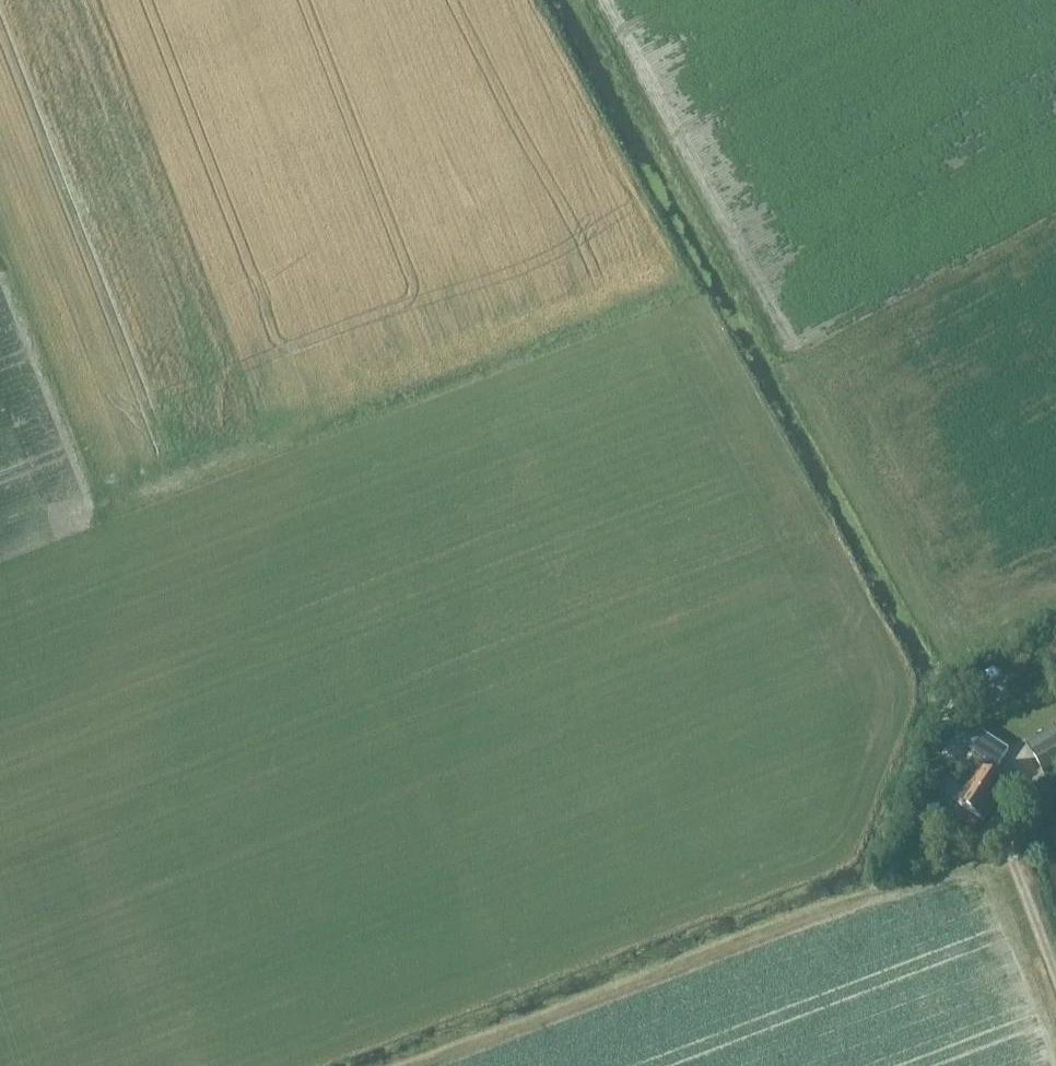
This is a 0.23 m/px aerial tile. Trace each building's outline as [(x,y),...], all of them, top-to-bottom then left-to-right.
[(948,720),(972,738),(982,725),(958,708),(957,709),(956,708),(948,720)] [(983,822),(1007,785),(992,776),(1009,749),(980,730),(958,763),(966,768),(965,769),(977,776),(958,806),(983,822)] [(1055,768),(1055,740),(1032,753),(1044,774),(1055,768)] [(935,763),(924,781),(936,789),(947,771),(935,763)]
